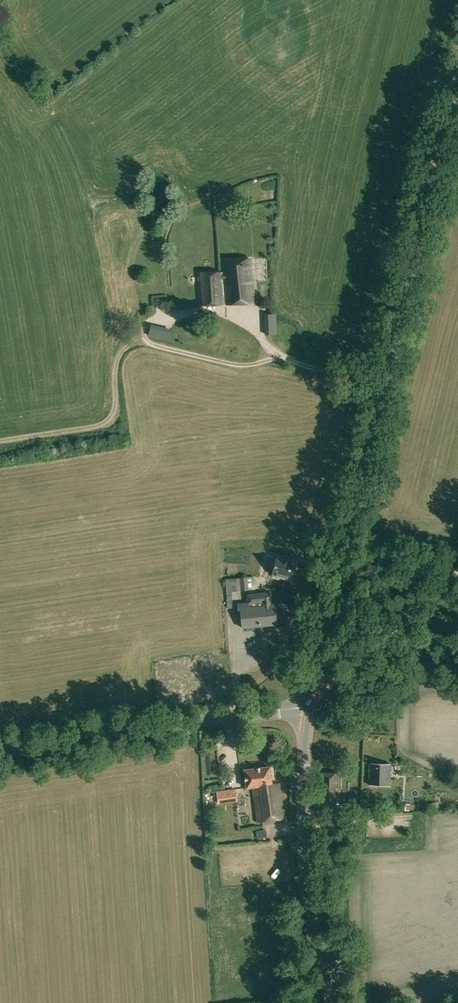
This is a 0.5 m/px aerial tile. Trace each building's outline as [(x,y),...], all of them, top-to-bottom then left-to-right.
[(225,275),(225,278),(227,304),(254,302),(251,259),(224,260),(225,275)] [(225,278),(225,275),(222,275),(222,272),(198,273),(200,305),(224,304),(223,278),(225,278)] [(276,321),(266,321),(266,334),(276,334),(276,321)] [(158,327),(151,325),(149,335),(155,337),(158,327)] [(267,566),(274,567),(273,574),(292,579),(296,561),(277,556),(276,558),(269,556),(267,566)] [(239,578),(240,590),(255,589),(254,577),(239,578)] [(239,578),(226,579),(228,607),(232,607),(231,591),(240,590),(239,578)] [(239,603),(238,604),(239,615),(241,615),(243,627),(277,624),(275,602),(272,602),(271,592),(238,595),(239,603)] [(390,764),(370,763),(369,784),(389,785),(390,764)] [(252,787),(257,821),(286,817),(281,783),(272,784),(270,766),(244,770),(247,788),(252,787)] [(318,803),(340,803),(341,787),(341,773),(318,772),(318,803)] [(266,829),(256,831),(257,838),(267,837),(266,829)]
